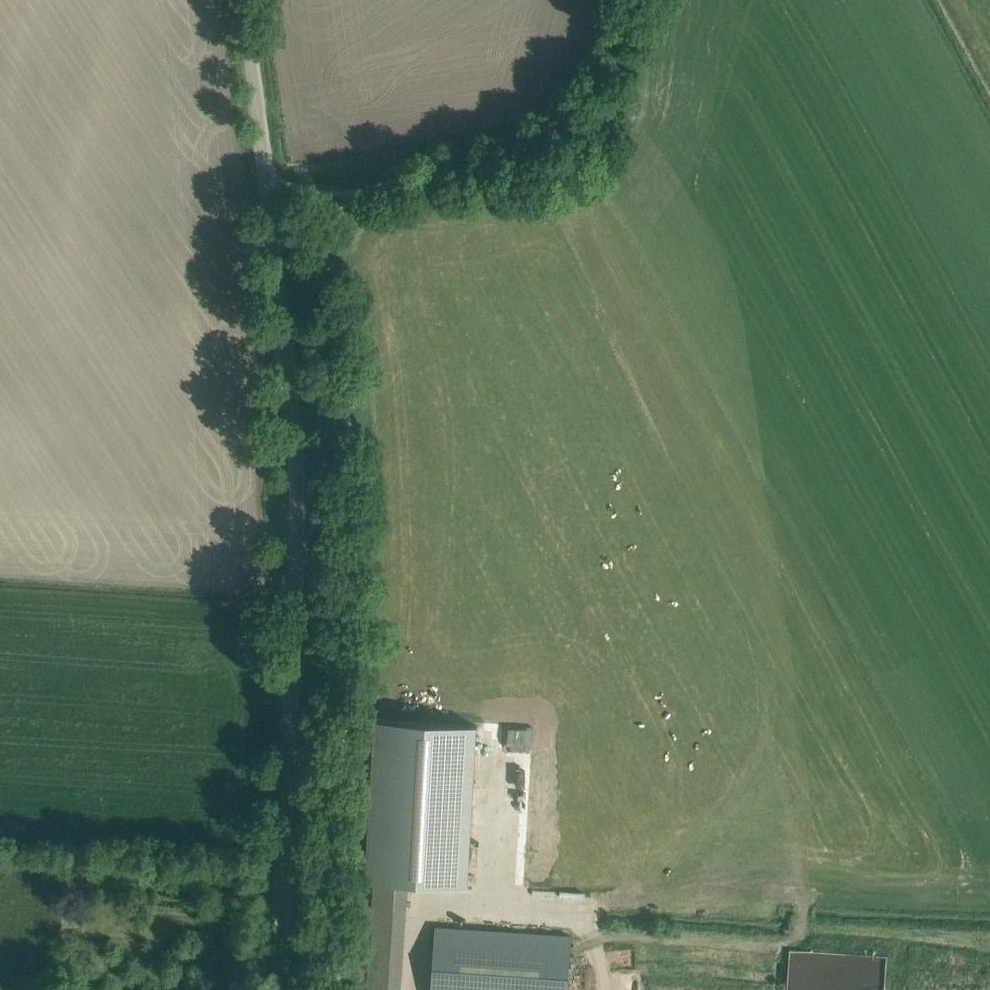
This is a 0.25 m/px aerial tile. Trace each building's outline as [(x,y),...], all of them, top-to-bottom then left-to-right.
[(366,880),(467,886),(476,725),(375,719),(366,880)] [(572,936),(435,927),(431,989),(568,989),(572,936)]
